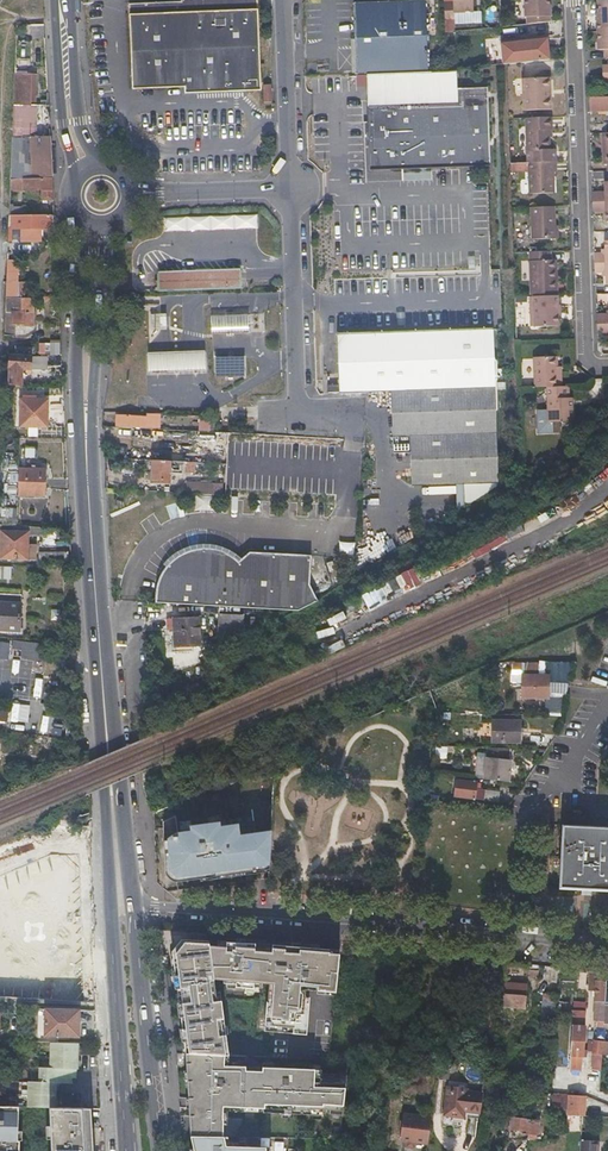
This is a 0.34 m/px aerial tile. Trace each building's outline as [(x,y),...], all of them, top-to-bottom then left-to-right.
[(126,3),(131,89),(183,86),(261,81),(253,0),(170,0),(126,3)] [(352,3),(356,74),(428,71),(423,0),(352,3)] [(454,2),(444,3),(445,20),(454,20),(454,13),(474,12),(474,0),(454,0),(454,2)] [(548,0),(524,0),(525,17),(526,17),(549,16),(548,0)] [(607,32),(607,4),(602,4),(602,14),(596,14),(597,33),(607,32)] [(597,33),(598,50),(604,50),(605,59),(607,59),(607,32),(597,33)] [(501,44),(503,65),(546,60),(543,39),(501,44)] [(41,73),(28,72),(15,70),(14,100),(31,103),(32,98),(37,99),(41,73)] [(550,78),(522,78),(523,111),(551,110),(550,78)] [(261,81),(183,86),(183,92),(261,88),(261,81)] [(460,103),(369,106),(370,121),(371,171),(405,170),(494,167),(492,87),(459,88),(460,103)] [(588,104),(589,111),(607,111),(607,96),(588,97),(588,104)] [(551,117),(525,118),(526,151),(526,163),(528,162),(555,161),(554,150),(549,151),(549,131),(551,131),(551,117)] [(405,170),(371,171),(370,121),(364,121),(366,184),(405,182),(405,170)] [(22,175),(51,178),(49,136),(31,134),(31,152),(22,152),(22,175)] [(555,161),(528,162),(529,194),(553,194),(552,171),(555,171),(555,161)] [(10,186),(26,187),(41,189),(41,198),(52,199),(51,178),(22,175),(11,175),(10,186)] [(593,202),(607,202),(607,182),(605,182),(605,193),(593,193),(593,202)] [(593,202),(593,212),(606,211),(606,221),(607,221),(607,202),(593,202)] [(9,203),(9,211),(24,212),(24,204),(9,203)] [(554,205),(530,206),(531,239),(554,238),(554,205)] [(24,212),(9,211),(8,223),(48,226),(48,214),(24,212)] [(164,230),(258,228),(258,214),(164,216),(164,230)] [(595,263),(607,263),(607,241),(604,242),(604,250),(604,254),(601,254),(595,254),(595,263)] [(553,260),(529,260),(530,291),(557,291),(557,271),(553,271),(553,260)] [(605,272),(605,276),(606,285),(607,285),(607,263),(595,263),(595,273),(602,272),(605,272)] [(238,267),(157,271),(159,289),(240,286),(238,267)] [(10,328),(16,329),(22,329),(22,321),(40,323),(42,294),(12,293),(10,328)] [(557,296),(533,297),(534,327),(558,326),(557,296)] [(597,324),(607,324),(607,315),(597,315),(597,324)] [(218,317),(213,317),(213,334),(219,333),(239,333),(250,332),(249,316),(239,316),(218,317)] [(597,324),(597,333),(607,333),(607,324),(597,324)] [(390,391),(494,388),(493,330),(336,335),(338,392),(390,391)] [(61,355),(61,341),(51,341),(51,354),(61,355)] [(15,352),(30,353),(31,351),(31,345),(15,343),(15,352)] [(30,353),(15,352),(11,352),(9,381),(21,381),(22,367),(29,368),(30,364),(45,364),(46,354),(30,353)] [(148,354),(148,371),(154,371),(170,371),(188,371),(202,370),(205,370),(205,352),(200,352),(187,352),(169,353),(153,354),(148,354)] [(245,356),(216,356),(216,377),(246,376),(245,356)] [(532,357),(533,386),(546,386),(556,386),(555,356),(532,357)] [(574,421),(573,398),(570,398),(570,391),(567,391),(567,385),(556,386),(546,386),(547,412),(539,413),(539,431),(558,431),(557,422),(574,421)] [(497,486),(494,388),(390,391),(391,453),(409,452),(410,486),(462,484),(463,508),(497,486)] [(48,398),(34,398),(21,397),(20,423),(46,425),(48,398)] [(147,428),(147,425),(147,421),(141,421),(141,417),(117,415),(117,427),(147,428)] [(209,429),(209,424),(209,419),(199,419),(199,428),(209,429)] [(171,473),(176,473),(182,474),(182,461),(152,460),(151,484),(170,484),(171,473)] [(46,466),(40,466),(33,466),(19,465),(18,495),(46,496),(46,466)] [(335,501),(337,468),(319,468),(317,500),(335,501)] [(222,485),(186,482),(185,492),(222,495),(222,485)] [(0,520),(9,521),(17,522),(18,506),(2,505),(0,520)] [(35,545),(32,545),(29,545),(29,532),(2,530),(1,555),(35,558),(35,545)] [(339,555),(354,556),(355,542),(340,541),(339,555)] [(155,596),(155,603),(178,604),(230,607),(294,611),(314,600),(305,584),(305,555),(243,555),(233,565),(220,557),(212,554),(205,553),(200,553),(195,553),(188,555),(182,557),(178,559),(175,562),(171,565),(169,567),(164,572),(160,579),(158,583),(157,586),(156,592),(155,596)] [(12,579),(12,566),(0,565),(0,578),(12,579)] [(20,611),(22,594),(0,592),(0,627),(19,629),(20,611)] [(241,634),(242,624),(242,615),(220,614),(218,643),(241,634)] [(197,617),(184,618),(172,618),(173,647),(198,646),(197,617)] [(48,643),(13,640),(12,660),(0,659),(0,689),(9,690),(10,676),(22,677),(23,659),(33,659),(32,673),(45,674),(48,643)] [(12,641),(0,641),(0,658),(11,659),(12,641)] [(547,698),(548,687),(548,677),(535,676),(535,673),(539,673),(538,663),(523,664),(522,698),(547,698)] [(36,677),(35,695),(42,695),(43,678),(36,677)] [(8,723),(9,708),(0,708),(0,723),(8,723)] [(54,734),(54,716),(30,715),(29,733),(54,734)] [(491,743),(505,743),(519,744),(520,722),(492,722),(491,743)] [(446,758),(447,747),(436,746),(435,757),(446,758)] [(499,756),(511,757),(511,748),(499,747),(499,756)] [(479,780),(503,783),(505,761),(482,758),(479,780)] [(495,797),(488,796),(482,795),(482,791),(474,790),(475,783),(454,781),(453,798),(494,802),(495,797)] [(211,812),(214,823),(217,834),(248,825),(242,804),(211,812)] [(559,826),(556,889),(607,892),(607,829),(559,826)] [(161,880),(167,878),(174,876),(175,880),(189,876),(183,853),(156,861),(161,880)] [(44,909),(57,906),(70,904),(65,869),(40,873),(44,909)] [(201,889),(234,884),(233,874),(224,875),(224,872),(199,876),(201,889)] [(34,964),(47,964),(47,939),(15,939),(15,964),(34,964)] [(288,1032),(330,1035),(333,997),(328,997),(329,989),(340,990),(342,949),(185,940),(174,951),(175,958),(173,958),(185,1054),(252,1057),(244,1003),(240,1004),(236,982),(246,982),(246,985),(276,987),(276,984),(297,985),(295,1003),(290,1003),(288,1032)] [(77,963),(47,964),(34,964),(34,981),(55,981),(55,992),(78,992),(77,963)] [(542,980),(554,982),(557,968),(545,965),(542,980)] [(597,1022),(597,1025),(607,1026),(607,1004),(604,1004),(606,971),(589,970),(589,978),(596,978),(593,1019),(597,1019),(597,1022)] [(7,989),(8,972),(0,971),(0,989),(7,989)] [(559,986),(550,986),(540,985),(540,993),(558,995),(559,986)] [(524,995),(522,995),(520,995),(520,987),(505,987),(505,994),(499,993),(498,1006),(523,1008),(524,995)] [(45,1009),(45,1022),(45,1036),(78,1036),(79,1010),(45,1009)] [(571,1063),(583,1064),(586,1012),(574,1011),(571,1063)] [(554,1051),(554,1045),(555,1039),(536,1038),(535,1049),(554,1051)] [(594,1040),(593,1055),(602,1055),(603,1041),(594,1040)] [(78,1068),(78,1042),(50,1042),(49,1067),(38,1067),(38,1081),(28,1081),(27,1107),(55,1107),(57,1082),(72,1083),(72,1076),(76,1076),(76,1069),(78,1068)] [(510,1078),(510,1086),(510,1088),(529,1089),(530,1077),(510,1076),(510,1078)] [(471,1114),(473,1095),(467,1095),(467,1092),(448,1091),(446,1119),(466,1120),(466,1114),(471,1114)] [(561,1109),(561,1093),(553,1093),(552,1109),(561,1109)] [(482,1095),(473,1095),(471,1114),(481,1114),(482,1095)] [(567,1115),(586,1116),(587,1095),(568,1095),(567,1115)] [(400,1139),(404,1140),(409,1140),(408,1146),(415,1147),(416,1141),(429,1143),(432,1118),(403,1114),(400,1139)] [(531,1129),(530,1138),(536,1139),(538,1117),(531,1117),(506,1115),(505,1126),(531,1129)] [(46,1140),(0,1140),(0,1150),(46,1150),(46,1140)] [(597,1141),(580,1140),(579,1150),(596,1150),(597,1141)]
